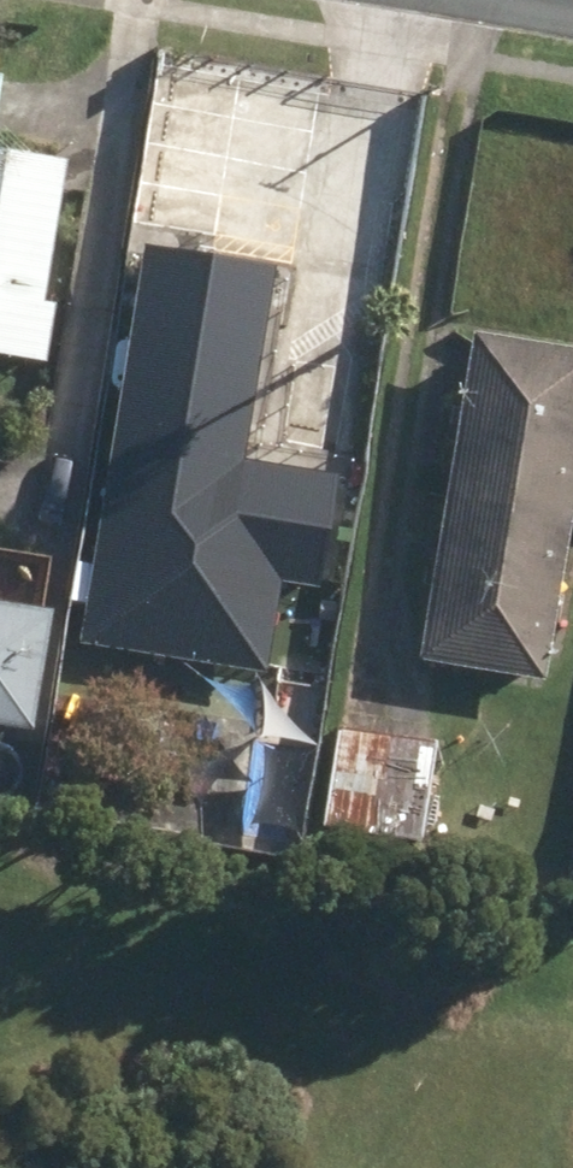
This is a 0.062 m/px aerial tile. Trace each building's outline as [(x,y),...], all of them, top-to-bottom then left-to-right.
[(46,365),(56,307),(44,305),(70,164),(0,152),(0,358),(46,365)] [(96,528),(239,550),(284,269),(143,248),(96,528)] [(545,682),(572,512),(572,355),(475,339),(422,662),(545,682)] [(248,673),(314,684),(358,413),(282,401),(246,624),(255,625),(248,673)] [(107,635),(143,641),(150,599),(114,593),(107,635)] [(34,739),(56,618),(0,608),(0,733),(34,739)] [(323,830),(422,845),(438,746),(339,730),(323,830)]
